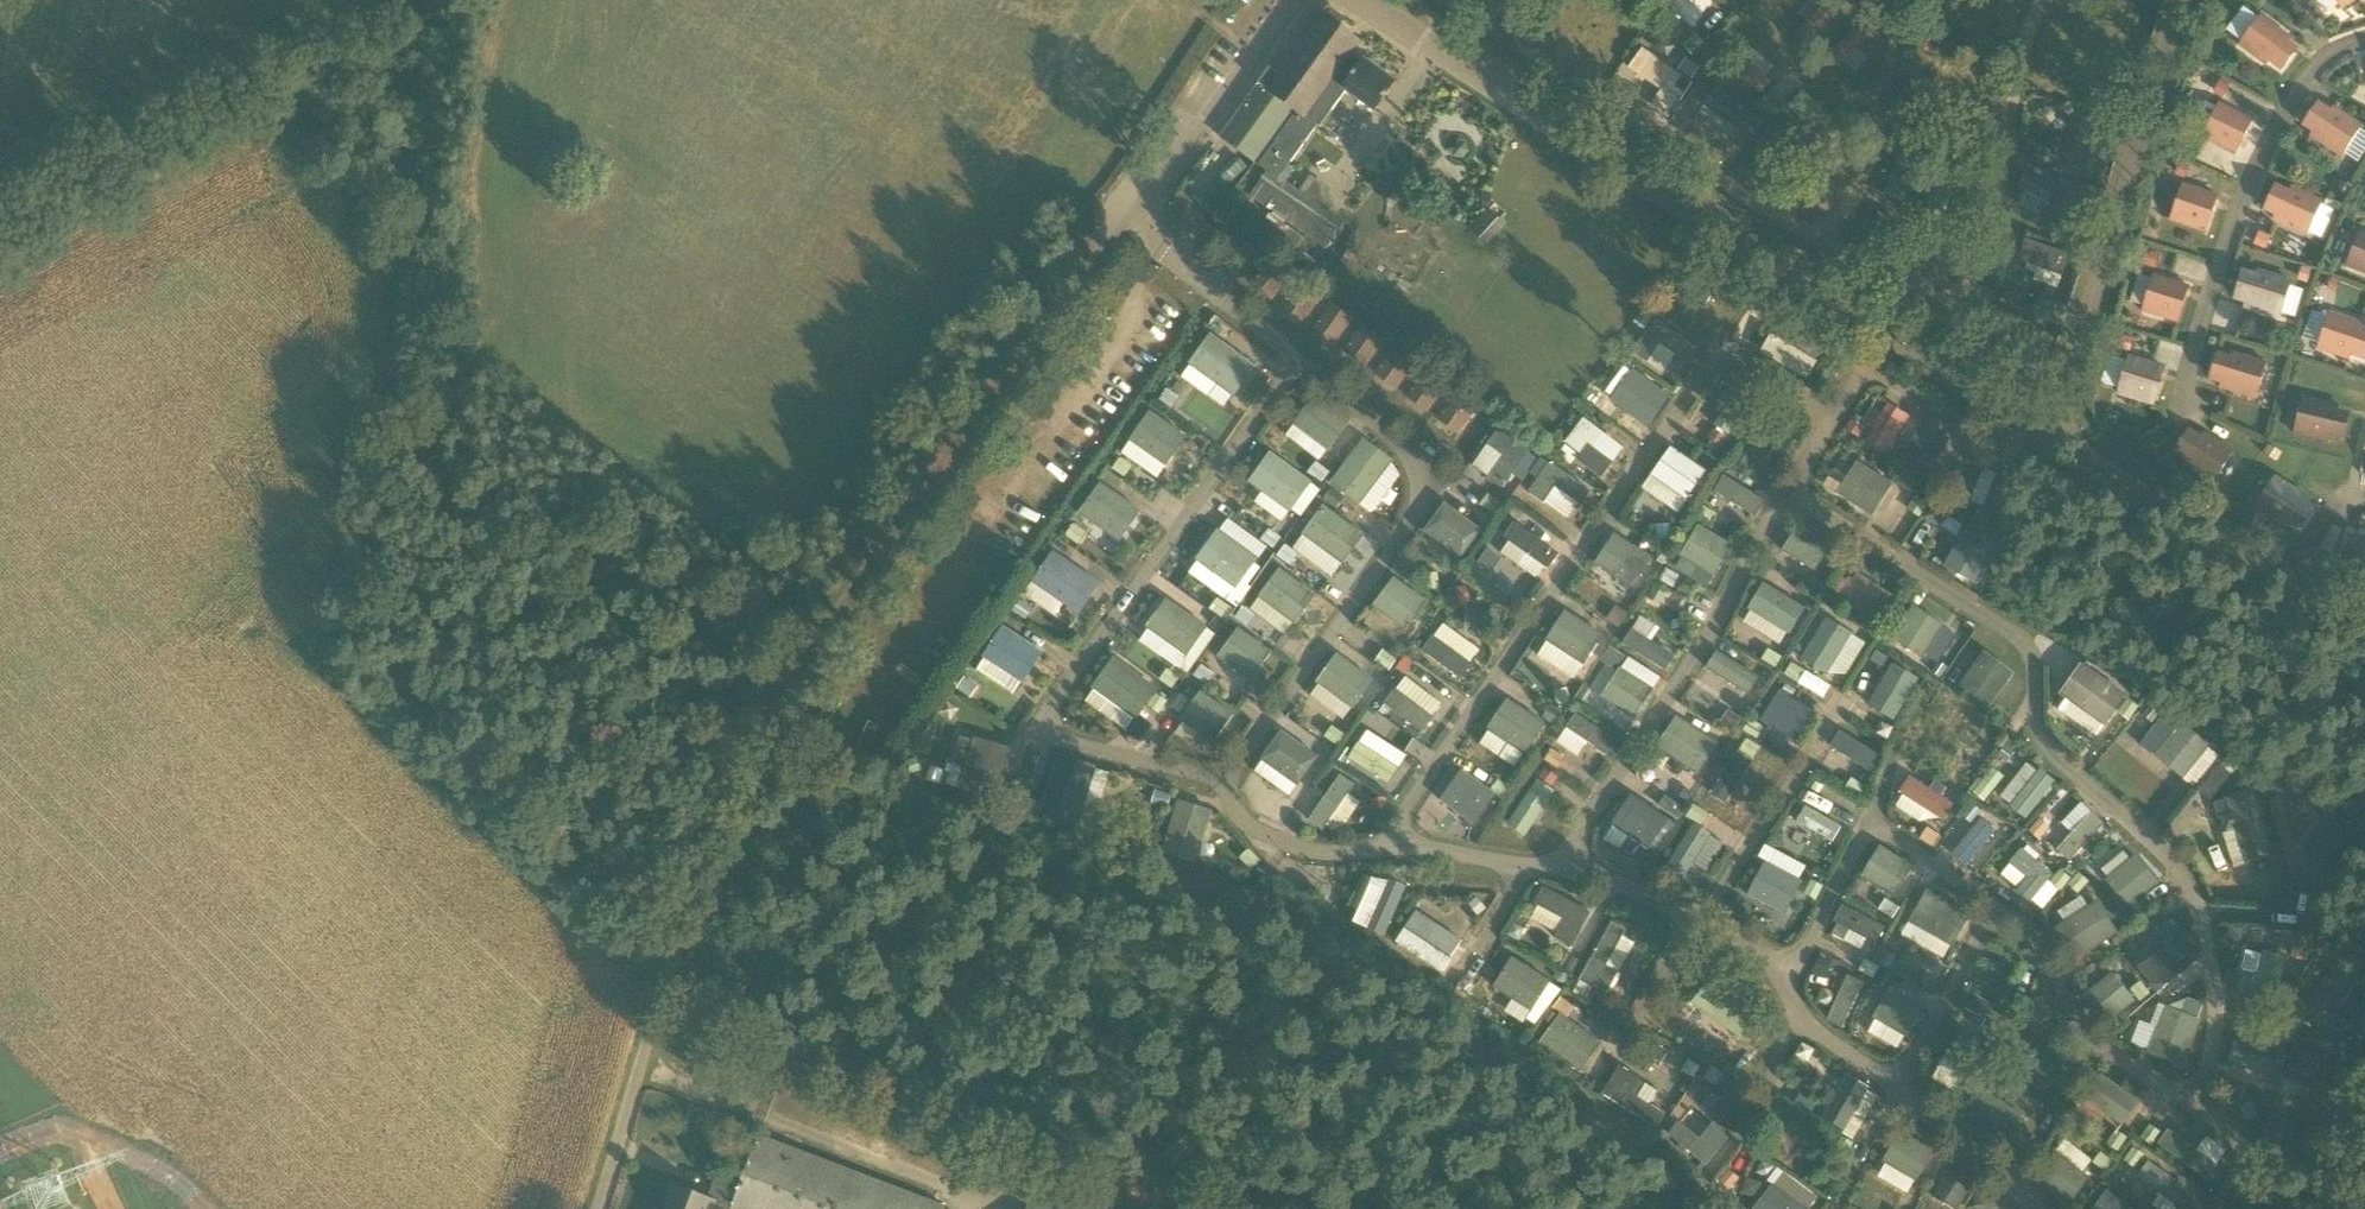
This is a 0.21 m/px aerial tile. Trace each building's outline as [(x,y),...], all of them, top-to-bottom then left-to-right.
[(1715,3),(1713,0),(1658,0),(1690,30),(1715,3)] [(2342,8),(2356,0),(2337,0),(2342,8)] [(2262,15),(2239,45),(2266,65),(2269,62),(2282,71),(2295,53),(2285,46),(2292,37),(2262,15)] [(1351,53),(1359,41),(1325,18),(1284,77),(1270,67),(1221,136),(1260,163),(1297,110),(1307,116),(1351,53)] [(1660,88),(1650,103),(1669,116),(1693,81),(1643,47),(1629,67),(1660,88)] [(1351,53),(1307,116),(1323,128),(1348,91),(1377,111),(1396,83),(1364,60),(1363,61),(1351,53)] [(1679,70),(1693,79),(1700,67),(1686,58),(1679,70)] [(1750,159),(1772,124),(1714,86),(1691,121),(1750,159)] [(2342,157),(2362,125),(2334,107),(2331,111),(2318,102),(2306,120),(2316,127),(2310,136),(2342,157)] [(2236,153),(2253,120),(2220,103),(2203,136),(2236,153)] [(2084,118),(2067,172),(2087,179),(2085,186),(2104,192),(2108,179),(2104,178),(2119,129),(2084,118)] [(1938,173),(1953,178),(1957,166),(1941,161),(1938,173)] [(2179,162),(2175,175),(2185,179),(2189,166),(2179,162)] [(1269,167),(1249,197),(1325,247),(1344,217),(1269,167)] [(2014,201),(2071,230),(2087,200),(2027,169),(2018,185),(2022,187),(2014,201)] [(2206,231),(2218,196),(2183,184),(2171,219),(2206,231)] [(2307,235),(2323,201),(2292,187),(2290,191),(2276,185),(2267,205),(2278,210),(2273,219),(2307,235)] [(2324,204),(2339,211),(2342,206),(2326,199),(2324,204)] [(1486,243),(1506,223),(1488,204),(1468,224),(1486,243)] [(2360,231),(2346,266),(2364,273),(2364,233),(2360,231)] [(2270,237),(2260,233),(2255,244),(2266,248),(2270,237)] [(2017,274),(2059,286),(2069,253),(2027,240),(2017,274)] [(2150,251),(2146,265),(2157,268),(2161,254),(2150,251)] [(1270,260),(1252,286),(1272,301),(1291,274),(1270,260)] [(1722,277),(1695,260),(1668,301),(1684,311),(1692,299),(1704,307),(1722,277)] [(2308,284),(2313,269),(2302,266),(2297,280),(2308,284)] [(2281,317),(2291,281),(2259,271),(2258,276),(2242,271),(2236,292),(2248,296),(2245,306),(2281,317)] [(2178,322),(2189,286),(2154,275),(2143,311),(2178,322)] [(2331,277),(2327,290),(2336,293),(2341,280),(2331,277)] [(1301,282),(1283,308),(1304,323),(1322,296),(1301,282)] [(1332,304),(1314,330),(1335,345),(1353,319),(1332,304)] [(1645,329),(1655,314),(1645,307),(1634,322),(1645,329)] [(2362,335),(2364,325),(2330,313),(2318,348),(2350,359),(2351,354),(2364,359),(2364,336),(2362,335)] [(1687,360),(1697,345),(1655,317),(1633,351),(1647,361),(1660,342),(1687,360)] [(1807,364),(1816,349),(1768,321),(1754,345),(1769,354),(1775,345),(1807,364)] [(1364,326),(1346,353),(1366,367),(1385,341),(1364,326)] [(1256,366),(1209,331),(1188,360),(1234,395),(1256,366)] [(1394,349),(1376,376),(1397,390),(1415,364),(1394,349)] [(1621,370),(1622,370),(1628,362),(1627,362),(1615,353),(1612,357),(1614,364),(1621,370)] [(2256,399),(2267,363),(2234,353),(2233,357),(2218,353),(2211,374),(2223,377),(2220,388),(2256,399)] [(2102,385),(2119,387),(2122,356),(2106,354),(2102,385)] [(2154,404),(2165,368),(2129,357),(2118,393),(2154,404)] [(1834,360),(1828,370),(1837,376),(1843,365),(1834,360)] [(1611,400),(1648,426),(1669,396),(1632,369),(1611,400)] [(1426,371),(1407,398),(1428,412),(1446,386),(1426,371)] [(1758,395),(1743,383),(1713,422),(1729,434),(1758,395)] [(1180,397),(1167,388),(1159,399),(1172,409),(1180,397)] [(1456,394),(1438,420),(1459,435),(1477,408),(1456,394)] [(1315,395),(1293,425),(1328,450),(1349,421),(1315,395)] [(2343,440),(2349,419),(2337,416),(2339,406),(2303,397),(2294,433),(2327,441),(2328,437),(2343,440)] [(1888,454),(1910,416),(1887,403),(1865,440),(1888,454)] [(1767,459),(1791,420),(1775,410),(1752,449),(1767,459)] [(1186,437),(1149,411),(1130,438),(1167,464),(1186,437)] [(1944,420),(1929,411),(1897,465),(1913,474),(1944,420)] [(1625,447),(1585,416),(1564,444),(1579,455),(1576,459),(1601,478),(1625,447)] [(1864,427),(1851,419),(1846,428),(1860,437),(1866,428),(1864,427)] [(1503,488),(1530,447),(1498,426),(1487,443),(1501,453),(1486,476),(1503,488)] [(1711,441),(1720,447),(1727,438),(1726,438),(1728,435),(1718,427),(1715,430),(1714,429),(1707,438),(1711,441)] [(2214,483),(2234,452),(2205,433),(2202,437),(2189,429),(2177,447),(2188,454),(2182,463),(2214,483)] [(1359,504),(1391,461),(1362,439),(1329,482),(1359,504)] [(1707,469),(1671,444),(1650,473),(1687,498),(1707,469)] [(2282,453),(2269,444),(2264,452),(2276,461),(2282,453)] [(1741,450),(1733,462),(1746,471),(1753,459),(1741,450)] [(1312,480),(1272,452),(1251,481),(1291,510),(1312,480)] [(1133,467),(1120,458),(1112,469),(1126,478),(1133,467)] [(1555,487),(1579,504),(1590,490),(1549,460),(1527,490),(1544,503),(1555,487)] [(1874,515),(1894,483),(1859,460),(1838,493),(1874,515)] [(1330,472),(1317,462),(1308,473),(1322,484),(1330,472)] [(1982,502),(1995,473),(1984,468),(1971,497),(1982,502)] [(2016,477),(1998,470),(1980,518),(1998,525),(2016,477)] [(1724,476),(1715,491),(1753,515),(1763,500),(1724,476)] [(1948,483),(1935,476),(1930,486),(1943,492),(1948,483)] [(2299,532),(2311,513),(2301,507),(2307,498),(2275,478),(2255,509),(2283,527),(2286,523),(2299,532)] [(1141,511),(1099,481),(1078,510),(1121,540),(1141,511)] [(1345,497),(1332,488),(1324,499),(1337,509),(1345,497)] [(1502,504),(1488,494),(1480,505),(1494,515),(1502,504)] [(1929,504),(1916,496),(1908,509),(1920,517),(1929,504)] [(1481,528),(1444,502),(1425,530),(1462,556),(1481,528)] [(1363,533),(1323,504),(1302,534),(1342,563),(1363,533)] [(1947,513),(1934,505),(1925,520),(1938,527),(1947,513)] [(1697,517),(1711,526),(1718,515),(1704,506),(1697,517)] [(1815,569),(1833,539),(1802,519),(1784,549),(1815,569)] [(1513,522),(1502,536),(1549,569),(1559,554),(1513,522)] [(1088,534),(1074,524),(1066,536),(1080,545),(1088,534)] [(1656,524),(1657,542),(1671,541),(1670,524),(1656,524)] [(1732,544),(1698,524),(1680,554),(1714,574),(1732,544)] [(1258,557),(1218,529),(1197,558),(1237,587),(1258,557)] [(1282,538),(1269,529),(1261,540),(1274,549),(1282,538)] [(1947,566),(1974,581),(1994,545),(1968,530),(1947,566)] [(1651,556),(1614,532),(1594,562),(1632,586),(1651,556)] [(2355,534),(2343,552),(2354,559),(2348,568),(2364,579),(2364,540),(2355,534)] [(1299,555),(1286,545),(1277,556),(1291,566),(1299,555)] [(1079,613),(1100,582),(1053,551),(1032,581),(1079,613)] [(1469,575),(1482,585),(1490,574),(1477,565),(1469,575)] [(1318,596),(1278,567),(1256,597),(1296,626),(1318,596)] [(1659,579),(1673,588),(1681,577),(1666,568),(1659,579)] [(1804,584),(1819,593),(1826,581),(1812,572),(1804,584)] [(1425,575),(1427,591),(1440,589),(1438,573),(1425,575)] [(1852,580),(1847,577),(1846,579),(1842,577),(1832,592),(1876,621),(1892,596),(1856,573),(1852,580)] [(1406,630),(1427,601),(1396,578),(1375,607),(1406,630)] [(1656,584),(1650,593),(1664,602),(1669,592),(1656,584)] [(1805,609),(1764,585),(1750,608),(1791,632),(1805,609)] [(1471,601),(1467,586),(1457,588),(1460,604),(1471,601)] [(1234,609),(1218,597),(1209,609),(1226,621),(1234,609)] [(1209,627),(1169,598),(1147,628),(1187,656),(1209,627)] [(1034,609),(1020,600),(1012,612),(1027,621),(1034,609)] [(1619,628),(1628,613),(1617,606),(1607,621),(1619,628)] [(1943,625),(1914,606),(1894,636),(1923,655),(1943,625)] [(1236,618),(1249,627),(1257,616),(1244,607),(1236,618)] [(1602,633),(1565,609),(1546,639),(1583,663),(1602,633)] [(1825,619),(1799,661),(1825,678),(1852,634),(1825,619)] [(1884,629),(1882,628),(1876,623),(1870,631),(1869,632),(1877,638),(1884,629)] [(1025,682),(1043,652),(1002,626),(984,656),(1025,682)] [(1252,681),(1273,651),(1240,628),(1219,658),(1252,681)] [(1632,629),(1623,643),(1664,669),(1673,655),(1632,629)] [(1472,665),(1433,636),(1422,650),(1461,679),(1472,665)] [(1782,657),(1769,649),(1768,648),(1762,659),(1776,668),(1782,657)] [(1398,660),(1384,650),(1376,661),(1390,671),(1398,660)] [(1890,658),(1877,650),(1871,660),(1884,668),(1890,658)] [(1959,684),(1988,707),(2014,673),(1984,650),(1959,684)] [(1376,680),(1336,651),(1315,681),(1355,710),(1376,680)] [(1626,658),(1614,651),(1605,666),(1616,673),(1620,667),(1626,658)] [(1759,680),(1717,654),(1706,670),(1749,697),(1759,680)] [(1405,675),(1414,663),(1406,656),(1397,668),(1405,675)] [(1136,718),(1156,690),(1114,658),(1093,686),(1136,718)] [(1806,672),(1792,663),(1785,675),(1799,684),(1806,672)] [(1936,663),(1928,673),(1939,681),(1946,671),(1936,663)] [(1870,705),(1893,719),(1918,678),(1895,664),(1870,705)] [(1216,675),(1201,665),(1194,676),(1208,686),(1216,675)] [(2062,692),(2106,722),(2125,695),(2081,665),(2062,692)] [(1652,688),(1620,667),(1616,673),(1601,696),(1634,717),(1652,688)] [(1181,678),(1168,669),(1160,681),(1173,689),(1181,678)] [(965,677),(963,679),(958,687),(957,689),(971,698),(979,687),(965,677)] [(1554,690),(1558,706),(1571,703),(1567,687),(1554,690)] [(1393,688),(1382,702),(1423,732),(1433,718),(1393,688)] [(1213,743),(1234,714),(1201,690),(1180,720),(1213,743)] [(1795,740),(1813,710),(1780,690),(1761,719),(1795,740)] [(1157,694),(1148,706),(1159,714),(1168,702),(1157,694)] [(1180,694),(1171,707),(1183,715),(1192,702),(1180,694)] [(1546,723),(1509,698),(1489,728),(1526,753),(1546,723)] [(2129,721),(2139,707),(2128,699),(2118,713),(2129,721)] [(1543,716),(1557,725),(1564,714),(1551,705),(1543,716)] [(2152,723),(2161,712),(2153,705),(2143,716),(2152,723)] [(1742,719),(1728,710),(1721,722),(1735,731),(1742,719)] [(1576,712),(1566,728),(1607,757),(1618,741),(1576,712)] [(1699,773),(1718,743),(1676,716),(1657,746),(1699,773)] [(1757,739),(1764,728),(1763,727),(1750,719),(1744,729),(1743,730),(1757,739)] [(2183,777),(2209,744),(2181,722),(2155,755),(2183,777)] [(1325,737),(1339,747),(1347,735),(1332,726),(1325,737)] [(1318,755),(1281,730),(1261,759),(1297,784),(1318,755)] [(1833,748),(1871,772),(1882,755),(1843,731),(1833,748)] [(1760,747),(1748,739),(1740,750),(1752,758),(1760,747)] [(1010,750),(974,740),(960,786),(996,797),(1010,750)] [(1390,784),(1399,769),(1356,742),(1347,756),(1390,784)] [(2014,752),(2005,746),(1998,756),(2008,763),(2014,752)] [(1545,761),(1559,770),(1566,759),(1552,750),(1545,761)] [(1754,761),(1738,750),(1710,792),(1726,803),(1754,761)] [(2221,766),(2231,774),(2242,761),(2231,752),(2221,766)] [(1077,823),(1093,768),(1056,757),(1040,812),(1077,823)] [(918,758),(902,763),(907,776),(922,771),(918,758)] [(1496,796),(1460,769),(1439,798),(1475,824),(1496,796)] [(2027,818),(2056,781),(2040,769),(2011,806),(2027,818)] [(1323,831),(1355,785),(1340,775),(1308,820),(1323,831)] [(1901,793),(1944,820),(1954,804),(1912,777),(1901,793)] [(1866,787),(1852,778),(1845,790),(1859,799),(1866,787)] [(1996,788),(1985,779),(1983,781),(1979,778),(1970,789),(1985,801),(1996,788)] [(1492,790),(1504,799),(1511,788),(1499,780),(1492,790)] [(1526,835),(1555,792),(1537,780),(1508,823),(1526,835)] [(1820,793),(1824,786),(1816,781),(1811,789),(1820,793)] [(2285,794),(2281,782),(2268,786),(2272,799),(2285,794)] [(1688,801),(1693,793),(1692,793),(1685,789),(1681,796),(1688,801)] [(2273,855),(2254,790),(2227,798),(2230,810),(2221,813),(2226,832),(2236,829),(2246,863),(2273,855)] [(1172,795),(1156,791),(1152,804),(1168,808),(1172,795)] [(1668,819),(1631,794),(1612,822),(1650,847),(1668,819)] [(1686,808),(1666,795),(1658,807),(1678,820),(1686,808)] [(1373,811),(1389,808),(1387,796),(1371,799),(1373,811)] [(1195,863),(1212,812),(1179,801),(1162,853),(1195,863)] [(1829,849),(1844,823),(1805,801),(1790,827),(1829,849)] [(1709,812),(1693,804),(1685,818),(1701,826),(1709,812)] [(1972,804),(1962,816),(1973,825),(1983,813),(1972,804)] [(2072,860),(2105,824),(2092,812),(2058,847),(2072,860)] [(2330,878),(2360,833),(2333,815),(2304,861),(2330,878)] [(1967,865),(1996,829),(1982,817),(1952,853),(1967,865)] [(2041,819),(2030,830),(2039,840),(2050,828),(2041,819)] [(1710,834),(1693,824),(1665,871),(1681,881),(1710,834)] [(1941,836),(1927,827),(1919,839),(1934,848),(1941,836)] [(1881,846),(1862,876),(1894,896),(1913,866),(1881,846)] [(2053,874),(2022,847),(2009,862),(2027,877),(2016,890),(2030,902),(2053,874)] [(1261,861),(1249,849),(1240,859),(1252,870),(1261,861)] [(2129,906),(2159,883),(2138,856),(2108,880),(2129,906)] [(1785,915),(1803,882),(1765,861),(1748,895),(1785,915)] [(1270,870),(1261,864),(1255,874),(1264,880),(1270,870)] [(2066,870),(2073,876),(2077,871),(2070,865),(2066,870)] [(2050,881),(2061,891),(2072,878),(2061,869),(2050,881)] [(2080,873),(2069,885),(2078,894),(2089,882),(2080,873)] [(1811,879),(1804,893),(1817,900),(1824,886),(1811,879)] [(1383,935),(1405,889),(1389,881),(1366,927),(1383,935)] [(1573,949),(1591,913),(1544,887),(1534,905),(1565,920),(1555,940),(1573,949)] [(1950,945),(1969,911),(1929,889),(1909,923),(1950,945)] [(1486,909),(1477,897),(1468,904),(1478,916),(1486,909)] [(1900,908),(1886,899),(1879,910),(1893,919),(1900,908)] [(2052,931),(2070,960),(2116,931),(2098,903),(2052,931)] [(1884,927),(1846,907),(1838,923),(1876,942),(1884,927)] [(2147,910),(2138,922),(2147,928),(2156,917),(2147,910)] [(1451,958),(1461,942),(1415,911),(1404,926),(1451,958)] [(2177,920),(2157,928),(2172,963),(2191,955),(2177,920)] [(1626,930),(1612,922),(1580,979),(1595,988),(1596,985),(1609,992),(1621,971),(1607,963),(1626,930)] [(1525,929),(1513,923),(1507,936),(1519,942),(1525,929)] [(2277,996),(2289,946),(2267,940),(2255,990),(2277,996)] [(2319,960),(2320,944),(2306,943),(2305,959),(2319,960)] [(1889,969),(1897,957),(1885,951),(1878,963),(1889,969)] [(2247,951),(2242,970),(2256,974),(2261,955),(2247,951)] [(1570,975),(1579,961),(1566,953),(1558,968),(1570,975)] [(1551,981),(1510,956),(1491,987),(1531,1011),(1532,1012),(1550,983),(1551,981)] [(1825,977),(1831,965),(1819,959),(1813,972),(1825,977)] [(1880,967),(1865,959),(1859,970),(1874,979),(1880,967)] [(2329,1029),(2357,984),(2333,968),(2304,1014),(2329,1029)] [(1559,969),(1553,978),(1565,985),(1570,975),(1559,969)] [(1887,990),(1895,976),(1883,970),(1875,983),(1887,990)] [(2114,973),(2083,997),(2105,1025),(2136,1001),(2114,973)] [(1863,982),(1848,975),(1826,1022),(1842,1029),(1863,982)] [(1631,986),(1639,993),(1646,985),(1638,978),(1631,986)] [(2150,995),(2141,982),(2131,989),(2140,1002),(2150,995)] [(1532,1012),(1531,1011),(1526,1018),(1528,1019),(1536,1024),(1563,991),(1550,983),(1532,1012)] [(1892,988),(1875,1019),(1906,1036),(1923,1005),(1892,988)] [(2017,1018),(1973,994),(1966,1008),(1986,1019),(1981,1030),(2004,1042),(2017,1018)] [(1591,1009),(1621,1025),(1626,1015),(1596,998),(1591,1009)] [(2351,1023),(2364,1032),(2364,1001),(2351,1023)] [(2038,1022),(2052,1021),(2050,1002),(2037,1003),(2037,1014),(2038,1022)] [(2149,1053),(2182,1066),(2200,1021),(2167,1007),(2149,1053)] [(1544,1019),(1551,1024),(1558,1015),(1550,1009),(1544,1019)] [(1580,1073),(1602,1043),(1560,1012),(1558,1015),(1551,1024),(1538,1042),(1580,1073)] [(1947,1032),(1959,1039),(1964,1028),(1952,1022),(1947,1032)] [(2282,1049),(2237,1034),(2228,1061),(2274,1076),(2282,1049)] [(1644,1052),(1657,1060),(1663,1049),(1651,1041),(1644,1052)] [(2037,1106),(2051,1086),(2026,1069),(2033,1058),(2017,1047),(1997,1077),(2008,1085),(2006,1089),(2019,1098),(2021,1095),(2037,1106)] [(1938,1069),(1972,1088),(1984,1067),(1950,1048),(1938,1069)] [(2331,1058),(2297,1048),(2288,1077),(2321,1087),(2331,1058)] [(1716,1086),(1724,1074),(1713,1066),(1704,1078),(1716,1086)] [(1603,1095),(1656,1129),(1666,1114),(1634,1094),(1642,1082),(1620,1068),(1603,1095)] [(1869,1088),(1847,1075),(1822,1118),(1844,1131),(1869,1088)] [(2085,1097),(2125,1125),(2140,1102),(2101,1075),(2085,1097)] [(1708,1113),(1720,1098),(1707,1088),(1695,1102),(1708,1113)] [(2001,1118),(2019,1131),(2027,1119),(1987,1090),(1969,1115),(1991,1131),(2001,1118)] [(2258,1115),(2251,1102),(2239,1107),(2247,1121),(2258,1115)] [(1729,1138),(1713,1124),(1704,1135),(1679,1115),(1666,1130),(1707,1164),(1729,1138)] [(2151,1123),(2140,1138),(2152,1146),(2162,1132),(2151,1123)] [(2116,1130),(2107,1144),(2118,1151),(2127,1138),(2116,1130)] [(2218,1165),(2170,1130),(2160,1143),(2208,1178),(2218,1165)] [(1917,1180),(1934,1152),(1900,1132),(1883,1160),(1917,1180)] [(945,1205),(759,1136),(741,1184),(717,1175),(708,1199),(674,1186),(665,1208),(944,1208),(945,1205)] [(1841,1137),(1834,1151),(1847,1157),(1853,1143),(1841,1137)] [(2134,1148),(2124,1161),(2135,1169),(2145,1156),(2134,1148)] [(2090,1179),(2056,1151),(2035,1178),(2069,1205),(2090,1179)] [(2114,1162),(2101,1152),(2093,1163),(2106,1173),(2114,1162)] [(1980,1177),(1955,1161),(1932,1198),(1950,1208),(1959,1208),(1980,1177)] [(2139,1175),(2178,1203),(2187,1190),(2148,1162),(2139,1175)] [(1723,1195),(1729,1188),(1739,1177),(1730,1169),(1719,1181),(1717,1180),(1713,1185),(1723,1195)] [(1773,1184),(1755,1208),(1808,1208),(1773,1184)] [(2109,1192),(2097,1208),(2133,1208),(2109,1192)] [(1026,1208),(1061,1208),(1031,1197),(1026,1208)]
